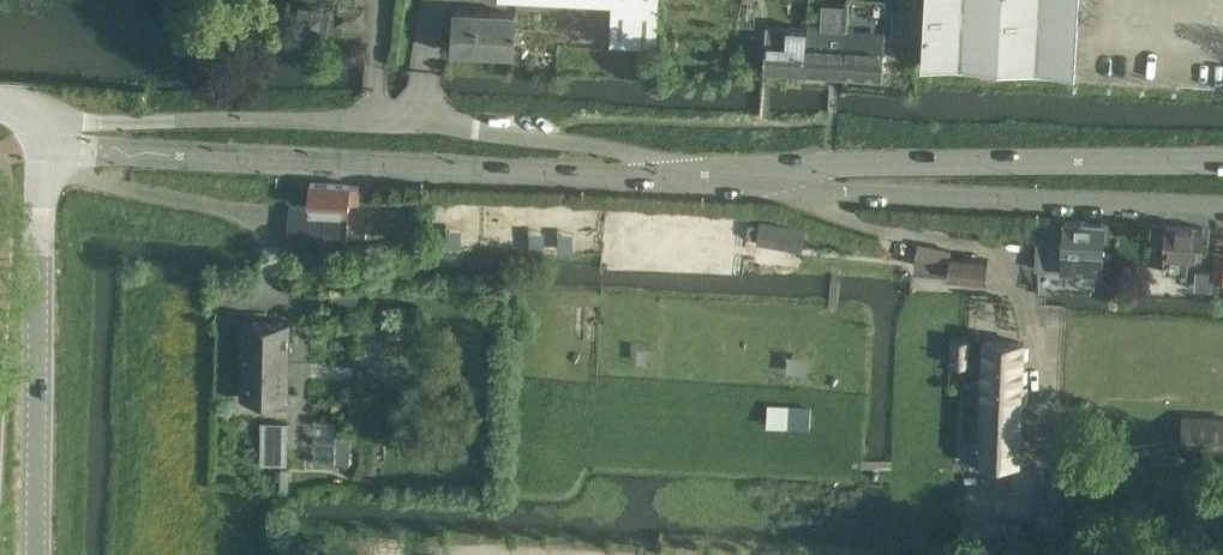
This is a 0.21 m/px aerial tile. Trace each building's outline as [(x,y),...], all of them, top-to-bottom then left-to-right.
[(658,0),(535,0),(612,4),(609,47),(656,49),(658,0)] [(1082,0),(924,0),(920,66),(1076,73),(1079,21),(1091,11),(1082,0)] [(343,25),(362,28),(364,9),(338,6),(338,10),(299,5),(294,37),(326,41),(327,34),(342,36),(343,25)] [(892,39),(909,40),(910,20),(911,10),(894,10),(892,39)] [(515,15),(454,12),(452,51),(514,54),(515,15)] [(805,71),(843,73),(845,34),(820,32),(820,26),(808,25),(807,29),(805,71)] [(805,71),(807,29),(769,27),(768,42),(767,42),(765,68),(805,71)] [(881,76),(883,38),(884,33),(845,31),(845,34),(843,73),(881,76)] [(310,183),(309,210),(291,209),(289,243),(324,244),(325,237),(348,238),(348,226),(349,211),(350,211),(351,200),(359,200),(360,185),(351,185),(310,183)] [(1064,221),(1064,223),(1062,249),(1063,249),(1062,270),(1100,273),(1101,251),(1103,251),(1104,223),(1064,221)] [(803,232),(759,225),(759,227),(748,225),(746,239),(757,241),(757,243),(800,250),(803,232)] [(1209,228),(1165,226),(1163,273),(1188,274),(1189,253),(1203,253),(1203,242),(1209,243),(1209,228)] [(917,244),(915,261),(946,267),(948,250),(917,244)] [(1215,251),(1214,281),(1222,282),(1222,252),(1215,251)] [(948,276),(986,280),(988,260),(950,256),(948,276)] [(1037,282),(1036,296),(1051,297),(1051,287),(1051,283),(1037,282)] [(243,353),(242,400),(271,401),(271,410),(288,410),(288,401),(290,323),(244,322),(243,353)] [(969,341),(952,341),(951,364),(968,365),(969,341)] [(961,462),(1018,465),(1023,344),(984,342),(982,382),(965,381),(961,462)] [(332,406),(313,405),(312,419),(331,421),(332,406)] [(786,409),(785,428),(809,429),(810,410),(786,409)] [(1187,455),(1222,456),(1222,416),(1191,414),(1180,414),(1178,454),(1187,455)] [(287,441),(261,440),(260,466),(287,467),(287,441)] [(337,466),(360,467),(361,444),(338,443),(337,466)] [(958,541),(1014,543),(1015,522),(959,519),(958,541)]
